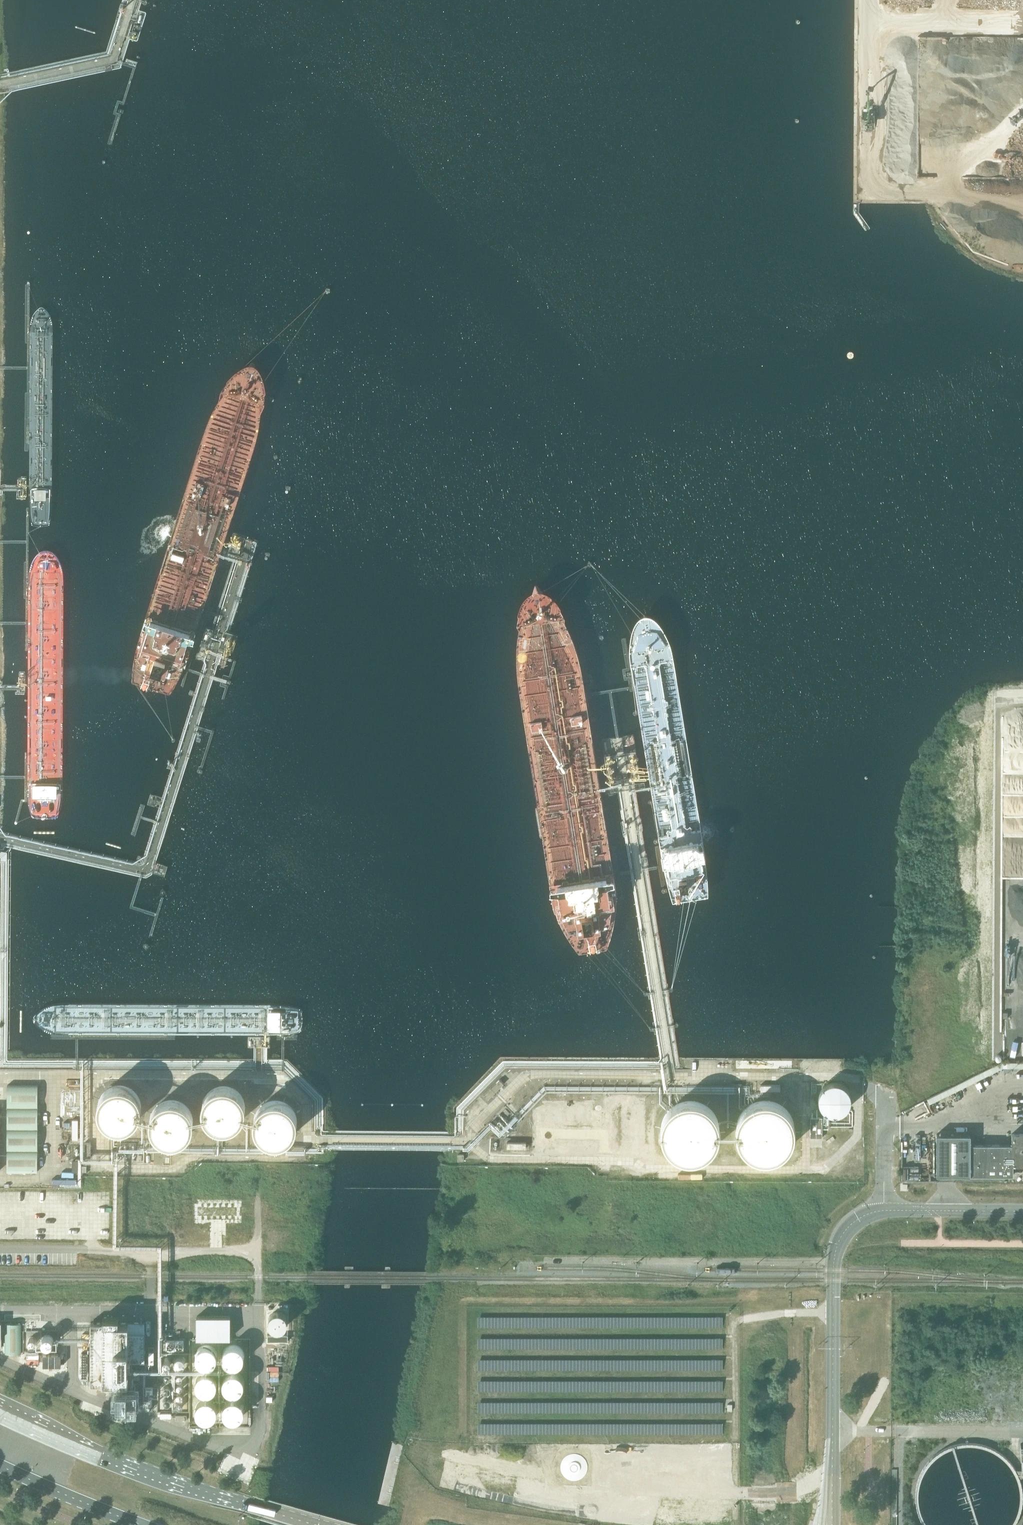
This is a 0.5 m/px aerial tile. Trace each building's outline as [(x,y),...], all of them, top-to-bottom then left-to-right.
[(242,545),(244,538),(245,538),(246,535),(234,531),(230,542),(242,545)] [(827,1078),(817,1105),(844,1115),(854,1088),(827,1078)] [(499,1079),(483,1096),(487,1100),(503,1083),(499,1079)] [(7,1171),(38,1171),(38,1085),(7,1085),(7,1171)] [(102,1121),(109,1127),(117,1129),(125,1128),(132,1124),(137,1118),(140,1110),(139,1103),(136,1096),(130,1091),(123,1088),(116,1087),(108,1090),(102,1096),(98,1104),(98,1113),(102,1121)] [(208,1121),(215,1127),(223,1129),(231,1128),(238,1124),(243,1118),(246,1111),(245,1103),(242,1096),(236,1091),(229,1088),(222,1087),(214,1090),(208,1096),(204,1104),(204,1113),(208,1121)] [(785,1156),(794,1132),(794,1108),(772,1100),(745,1101),(738,1121),(738,1148),(762,1156),(785,1156)] [(666,1103),(667,1155),(717,1153),(716,1101),(666,1103)] [(157,1136),(164,1142),(172,1144),(180,1143),(187,1139),(192,1133),(194,1125),(194,1118),(191,1111),(185,1106),(178,1103),(170,1102),(163,1105),(156,1111),(153,1119),(153,1128),(157,1136)] [(260,1136),(267,1141),(275,1144),(283,1143),(290,1139),(295,1133),(298,1125),(297,1117),(294,1110),(289,1105),(281,1102),(274,1102),(267,1104),(260,1110),(256,1119),(256,1128),(260,1136)] [(543,1103),(543,1126),(592,1125),(592,1102),(543,1103)] [(645,1104),(620,1104),(620,1153),(645,1153),(645,1104)] [(822,1137),(822,1117),(810,1117),(810,1137),(822,1137)] [(1012,1133),(1012,1144),(970,1144),(970,1175),(1013,1175),(1013,1165),(1022,1165),(1022,1133),(1012,1133)] [(287,1325),(287,1320),(286,1316),(284,1314),(280,1312),(277,1311),(272,1313),(269,1316),(268,1320),(268,1325),(271,1329),(275,1331),(280,1331),(284,1328),(287,1325)] [(230,1316),(196,1316),(197,1338),(230,1338),(230,1316)] [(145,1362),(145,1322),(119,1322),(119,1317),(103,1317),(103,1322),(91,1322),(91,1384),(128,1384),(128,1362),(145,1362)] [(21,1323),(6,1323),(6,1353),(17,1353),(21,1353),(21,1330),(21,1323)] [(44,1344),(46,1346),(50,1345),(52,1343),(53,1340),(51,1336),(48,1335),(44,1336),(42,1338),(42,1342),(44,1344)] [(184,1338),(165,1338),(165,1349),(184,1349),(184,1338)] [(198,1363),(202,1365),(207,1366),(211,1364),(215,1361),(216,1356),(216,1352),(213,1348),(210,1346),(205,1345),(201,1346),(197,1349),(195,1354),(196,1359),(198,1363)] [(226,1363),(231,1366),(235,1366),(239,1364),(242,1361),(243,1357),(243,1353),(241,1349),(238,1346),(234,1345),(229,1345),(225,1348),(223,1353),(223,1359),(226,1363)] [(77,1349),(76,1367),(88,1367),(89,1349),(77,1349)] [(40,1362),(40,1352),(28,1352),(28,1362),(40,1362)] [(177,1365),(179,1365),(181,1365),(182,1364),(184,1364),(184,1362),(185,1361),(184,1359),(184,1357),(182,1356),(180,1355),(178,1355),(176,1356),(175,1357),(174,1358),(174,1360),(174,1361),(175,1363),(176,1364),(177,1365)] [(199,1391),(203,1393),(207,1393),(210,1392),(214,1390),(216,1387),(217,1383),(217,1379),(214,1375),(211,1372),(207,1371),(202,1372),(198,1374),(196,1378),(195,1383),(196,1387),(199,1391)] [(226,1390),(231,1393),(235,1393),(239,1391),(242,1388),(244,1385),(244,1380),(241,1376),(238,1373),(233,1372),(229,1373),(225,1376),(223,1381),(223,1386),(226,1390)] [(199,1418),(203,1420),(208,1420),(213,1418),(216,1414),(217,1409),(215,1404),(213,1401),(209,1399),(204,1399),(200,1400),(196,1404),(195,1409),(196,1414),(199,1418)] [(228,1419),(233,1420),(237,1419),(241,1417),(243,1413),(244,1410),(243,1405),(240,1401),(236,1399),(231,1399),(227,1400),(223,1405),(222,1410),(224,1415),(228,1419)]
